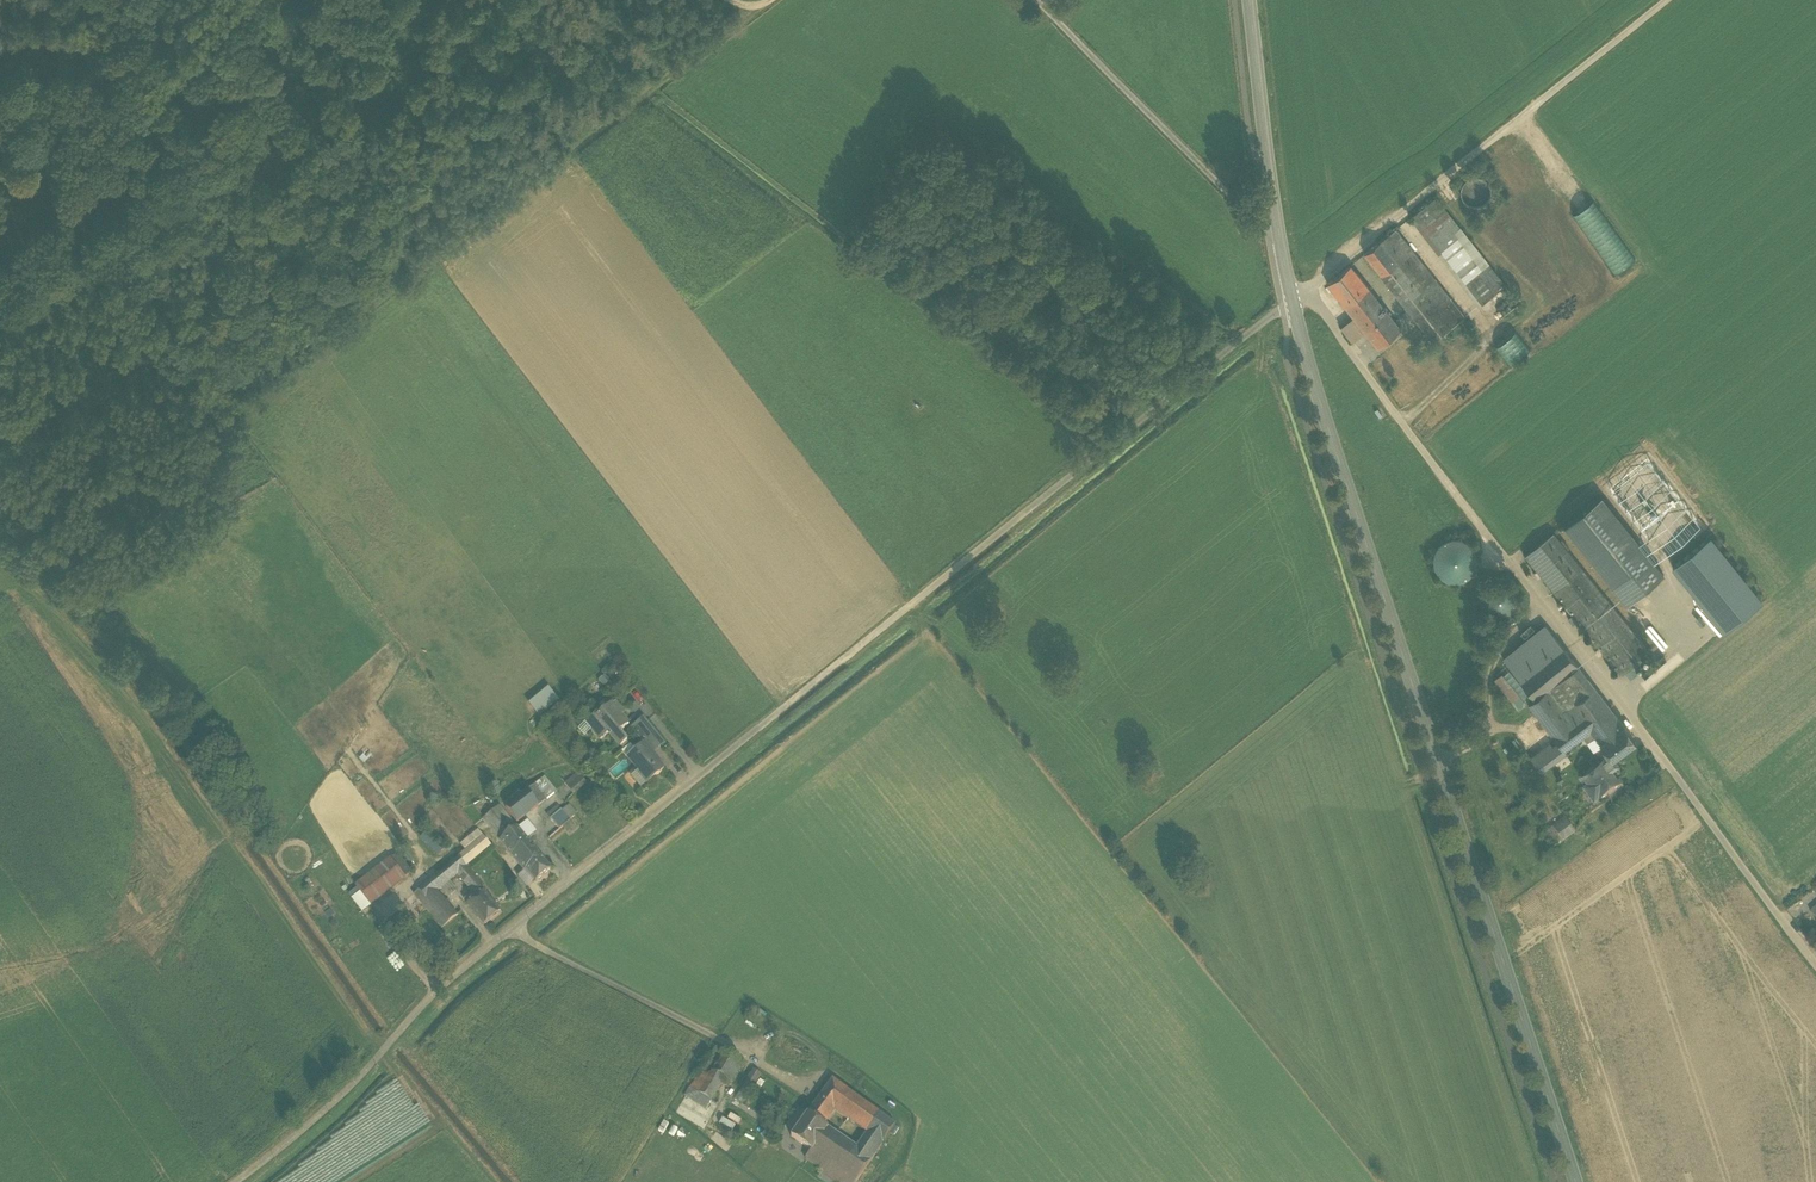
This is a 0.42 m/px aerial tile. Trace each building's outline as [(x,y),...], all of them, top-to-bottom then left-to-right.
[(1435,198),(1412,216),(1482,303),(1497,292),(1452,233),(1459,227),(1435,198)] [(1594,204),(1573,219),(1621,286),(1643,270),(1594,204)] [(1395,229),(1364,253),(1381,275),(1381,276),(1433,342),(1465,317),(1395,229)] [(1350,265),(1327,283),(1353,317),(1342,326),(1353,341),(1365,331),(1378,348),(1401,329),(1350,265)] [(1515,316),(1491,335),(1514,364),(1538,345),(1515,316)] [(1601,497),(1564,527),(1626,604),(1663,574),(1601,497)] [(1479,568),(1460,533),(1429,550),(1448,585),(1479,568)] [(1553,533),(1525,556),(1620,674),(1649,652),(1553,533)] [(1709,537),(1672,567),(1723,631),(1761,601),(1709,537)] [(1513,612),(1512,586),(1487,587),(1488,613),(1513,612)] [(1544,625),(1503,658),(1534,698),(1547,689),(1569,671),(1578,665),(1544,625)] [(1623,725),(1578,665),(1569,671),(1585,693),(1574,702),(1594,736),(1599,742),(1623,725)] [(1499,675),(1494,679),(1518,709),(1523,704),(1499,675)] [(1534,698),(1528,703),(1557,743),(1552,747),(1550,744),(1531,759),(1540,771),(1565,752),(1563,749),(1584,733),(1589,740),(1594,736),(1574,702),(1563,711),(1547,689),(1534,698)] [(612,705),(598,717),(597,716),(595,716),(589,721),(589,723),(593,728),(591,729),(600,739),(601,739),(609,733),(612,736),(611,737),(611,738),(617,745),(619,745),(621,747),(627,742),(620,733),(629,726),(619,714),(622,712),(616,705),(613,707),(612,705)] [(631,729),(644,744),(644,743),(653,754),(665,744),(644,718),(631,729)] [(1623,725),(1599,742),(1598,742),(1611,759),(1634,742),(1623,725)] [(635,751),(627,758),(639,773),(641,773),(650,783),(665,770),(652,756),(653,754),(644,743),(644,744),(635,751)] [(623,753),(627,758),(635,751),(630,746),(623,753)] [(1604,757),(1580,775),(1590,789),(1586,792),(1592,802),(1597,799),(1599,802),(1621,786),(1615,777),(1613,778),(1608,770),(1611,768),(1604,757)] [(577,773),(565,784),(573,794),(586,783),(577,773)] [(641,773),(639,773),(631,779),(640,791),(650,783),(641,773)] [(506,809),(517,823),(556,793),(545,778),(527,792),(512,804),(506,809)] [(512,804),(527,792),(521,785),(506,796),(512,804)] [(562,811),(569,819),(578,812),(571,803),(562,811)] [(562,811),(558,806),(547,815),(560,830),(562,828),(570,821),(569,819),(562,811)] [(526,870),(541,858),(500,807),(483,820),(524,872),(526,870)] [(1565,819),(1545,834),(1554,847),(1575,832),(1565,819)] [(576,828),(570,821),(562,828),(568,834),(576,828)] [(465,851),(458,857),(466,867),(491,845),(480,831),(462,846),(465,851)] [(436,854),(441,849),(425,832),(420,838),(436,854)] [(442,928),(457,916),(437,892),(457,875),(477,898),(484,894),(486,891),(466,867),(458,857),(413,895),(442,928)] [(526,870),(535,882),(551,870),(541,858),(526,870)] [(362,887),(377,907),(409,883),(394,863),(362,887)] [(477,898),(468,905),(484,925),(499,913),(484,894),(477,898)] [(744,1065),(716,1049),(685,1098),(706,1111),(724,1080),(732,1084),(744,1065)] [(753,1071),(735,1098),(743,1104),(761,1076),(753,1071)] [(832,1080),(819,1099),(834,1110),(867,1133),(856,1148),(828,1128),(812,1152),(811,1151),(805,1160),(822,1171),(821,1174),(832,1181),(856,1181),(895,1125),(832,1080)] [(834,1110),(819,1099),(791,1137),(811,1151),(812,1152),(828,1128),(823,1125),(834,1110)]
